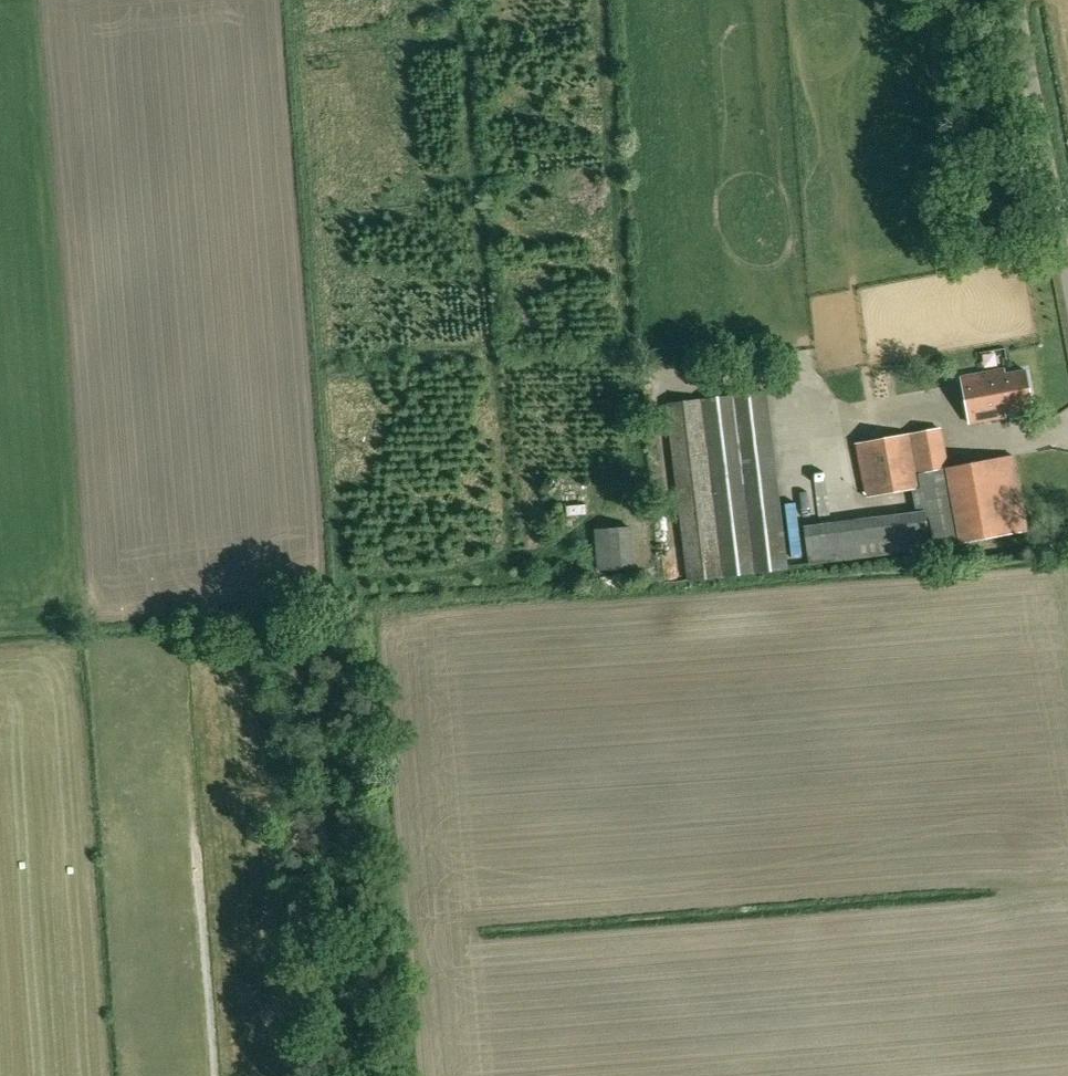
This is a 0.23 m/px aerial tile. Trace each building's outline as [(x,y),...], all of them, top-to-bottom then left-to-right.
[(1032,406),(1026,369),(1005,373),(1004,368),(962,375),(970,422),(1005,416),(1004,411),(1032,406)] [(667,404),(684,550),(687,579),(786,568),(766,392),(667,404)] [(867,495),(919,486),(924,513),(930,511),(936,547),(1026,531),(1018,480),(1032,478),(1027,453),(947,467),(941,428),(857,442),(867,495)] [(802,494),(791,495),(792,517),(803,517),(802,494)] [(627,524),(595,526),(599,567),(630,564),(627,524)] [(341,767),(341,758),(327,757),(326,766),(341,767)]
